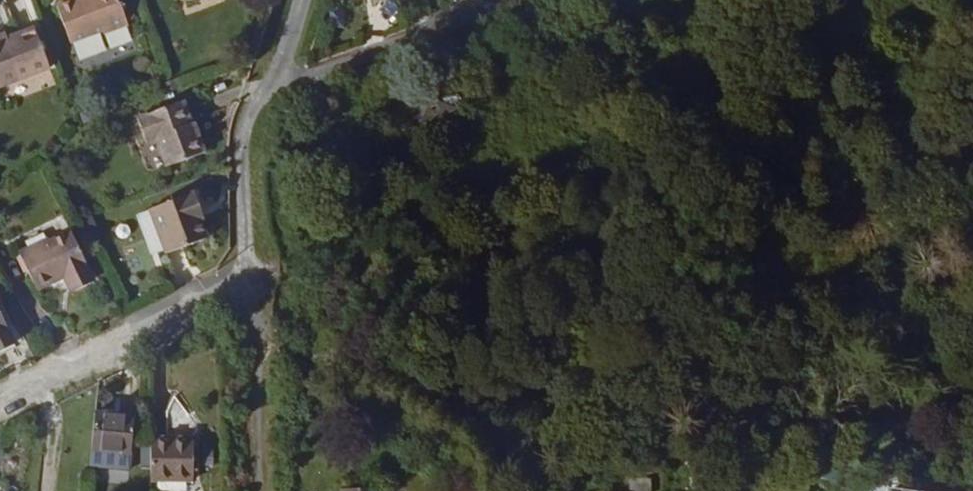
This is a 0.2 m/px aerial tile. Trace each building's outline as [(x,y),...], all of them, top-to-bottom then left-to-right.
[(77,39),(109,28),(108,24),(131,15),(125,0),(62,0),(77,39)] [(0,29),(0,71),(3,78),(53,59),(38,19),(10,29),(9,25),(0,29)] [(186,98),(140,115),(149,138),(159,134),(170,162),(209,148),(198,119),(196,120),(186,98)] [(199,189),(154,205),(170,248),(210,233),(203,214),(200,207),(205,205),(199,189)] [(55,238),(54,236),(28,248),(45,284),(72,272),(77,282),(99,272),(77,227),(55,238)] [(20,339),(0,299),(0,348),(20,339)] [(158,427),(157,469),(202,470),(202,429),(207,417),(187,386),(176,403),(182,410),(187,427),(158,427)] [(139,411),(100,408),(97,443),(137,446),(139,411)] [(450,490),(474,490),(467,474),(447,483),(450,490)] [(381,476),(345,475),(345,490),(387,490),(382,490),(381,476)] [(651,477),(631,478),(631,490),(652,490),(651,477)]
